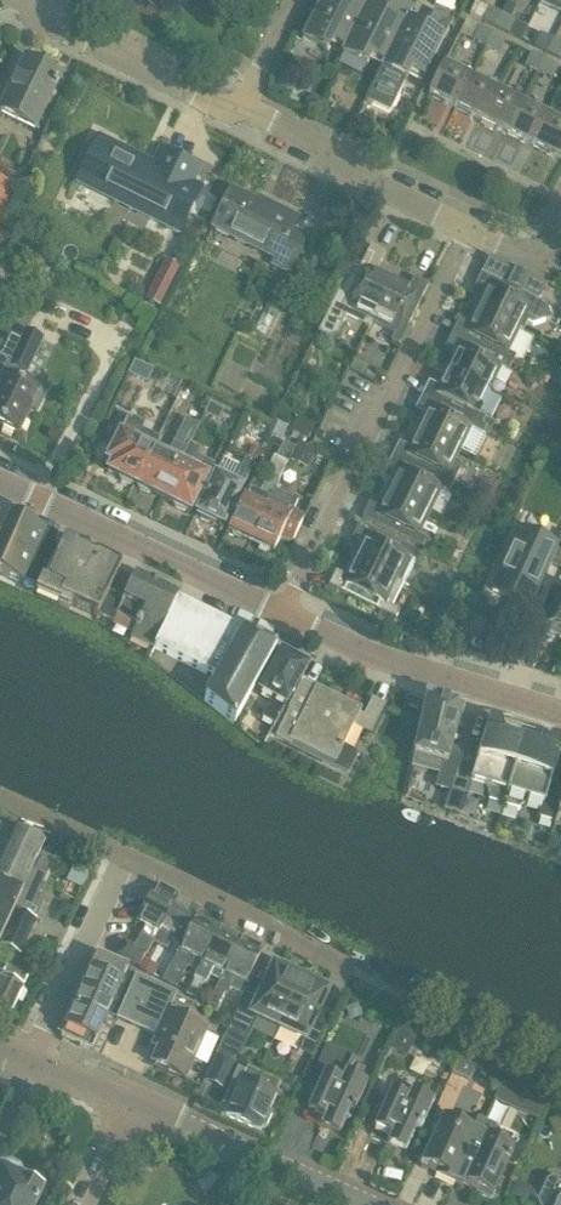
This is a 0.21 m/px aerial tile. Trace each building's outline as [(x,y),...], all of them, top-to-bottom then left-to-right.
[(370,0),(321,0),(302,38),(327,50),(331,41),(343,47),(345,48),(366,4),(367,5),(370,0)] [(413,6),(400,0),(392,0),(385,14),(367,5),(366,4),(345,48),(343,47),(341,52),(366,65),(371,56),(383,62),(385,63),(407,19),(413,6)] [(540,3),(560,13),(560,0),(542,0),(540,3)] [(506,33),(512,20),(474,1),(468,14),(506,33)] [(425,29),(407,19),(385,63),(383,62),(381,67),(382,67),(367,101),(390,112),(406,80),(411,71),(424,78),(453,20),(434,11),(425,29)] [(485,46),(491,34),(464,20),(458,33),(485,46)] [(497,52),(503,39),(491,34),(485,46),(497,52)] [(547,53),(553,40),(540,34),(534,46),(547,53)] [(560,58),(560,44),(553,40),(547,53),(560,59),(560,58)] [(537,72),(543,60),(531,54),(525,66),(537,72)] [(60,78),(25,60),(0,110),(0,113),(34,130),(60,78)] [(551,79),(557,66),(543,60),(537,72),(551,79)] [(454,108),(470,77),(443,64),(428,95),(454,108)] [(470,77),(454,108),(480,121),(496,90),(497,91),(500,85),(487,78),(484,84),(470,77)] [(506,134),(522,103),(497,91),(496,90),(480,121),(506,134)] [(321,100),(314,96),(307,99),(303,106),(316,112),(321,100)] [(533,147),(548,116),(522,103),(506,134),(533,147)] [(560,156),(560,122),(548,116),(533,147),(559,160),(560,156)] [(170,178),(97,142),(80,177),(99,186),(97,189),(103,192),(104,189),(116,195),(113,200),(178,232),(198,192),(190,188),(199,169),(179,159),(170,178)] [(17,176),(0,169),(0,218),(17,176)] [(267,208),(231,190),(213,228),(275,259),(272,265),(288,273),(305,238),(291,230),(297,218),(269,204),(267,208)] [(371,322),(392,280),(376,272),(385,253),(371,246),(346,297),(338,293),(317,333),(326,337),(337,334),(345,317),(368,329),(371,322)] [(476,309),(519,330),(523,332),(528,323),(532,325),(545,321),(551,319),(546,305),(539,301),(547,285),(489,257),(474,287),(484,292),(476,309)] [(159,307),(172,283),(158,276),(145,301),(159,307)] [(398,345),(428,285),(414,278),(409,288),(392,280),(371,322),(394,334),(390,342),(398,345)] [(519,330),(476,309),(468,325),(458,320),(451,334),(511,364),(515,357),(507,353),(519,330)] [(0,384),(0,427),(17,436),(29,409),(37,413),(50,386),(25,374),(42,339),(26,331),(23,337),(21,341),(9,336),(0,357),(0,356),(0,380),(2,380),(0,384)] [(508,371),(511,364),(451,334),(444,348),(455,354),(447,370),(489,391),(500,368),(508,371)] [(489,391),(447,370),(439,386),(428,381),(421,395),(481,425),(485,418),(478,414),(489,391)] [(482,434),(486,427),(481,425),(421,395),(414,410),(425,415),(417,431),(459,452),(470,428),(482,434)] [(223,411),(209,403),(203,415),(218,422),(223,411)] [(134,485),(135,485),(152,450),(158,439),(140,431),(142,425),(127,418),(106,461),(111,464),(107,472),(119,477),(121,481),(128,485),(134,485)] [(151,493),(161,498),(190,439),(191,440),(197,427),(185,421),(168,458),(152,450),(135,485),(136,486),(138,490),(145,493),(151,493)] [(459,452),(417,431),(409,448),(398,443),(391,456),(452,486),(455,479),(460,470),(460,469),(460,468),(460,467),(459,466),(459,465),(458,465),(458,464),(457,463),(455,461),(459,452)] [(203,446),(191,440),(190,439),(161,498),(173,504),(175,508),(183,511),(188,511),(189,512),(206,477),(192,469),(203,446)] [(288,465),(295,448),(282,442),(275,459),(273,459),(265,477),(266,478),(257,497),(246,492),(228,530),(250,540),(274,491),(286,464),(288,465)] [(306,468),(314,452),(299,444),(291,460),(306,468)] [(448,494),(452,486),(391,456),(384,470),(395,476),(387,492),(429,513),(440,490),(448,494)] [(223,458),(196,514),(199,516),(200,520),(208,523),(212,522),(223,528),(254,464),(246,460),(242,467),(223,458)] [(291,543),(303,517),(291,512),(296,501),(274,491),(250,540),(273,551),(280,538),(291,543)] [(429,513),(387,492),(379,509),(368,504),(361,518),(422,547),(425,540),(418,536),(429,513)] [(54,537),(0,514),(0,575),(31,589),(54,537)] [(415,561),(418,554),(358,525),(351,539),(362,544),(354,560),(402,584),(414,561),(415,561)] [(555,546),(516,528),(502,557),(506,559),(491,590),(528,607),(548,565),(560,571),(560,533),(555,546)] [(68,603),(92,555),(64,541),(40,589),(68,603)] [(98,615),(112,586),(120,569),(92,555),(68,603),(97,617),(98,615)] [(402,584),(354,560),(346,577),(335,572),(328,586),(395,619),(398,613),(397,610),(391,607),(402,584)] [(178,597),(134,575),(126,593),(112,586),(98,615),(113,623),(116,616),(135,625),(134,627),(136,628),(131,639),(152,649),(178,597)] [(541,630),(543,631),(545,635),(552,639),(556,637),(560,639),(560,590),(559,589),(541,630)] [(233,723),(275,649),(176,601),(153,649),(214,678),(203,699),(233,723)] [(281,652),(259,692),(273,699),(261,719),(274,726),(307,666),(296,661),(296,658),(288,653),(285,654),(281,652)] [(288,710),(274,739),(347,775),(358,753),(343,745),(352,727),(370,736),(385,704),(372,698),(363,716),(358,713),(361,709),(302,680),(287,710),(288,710)] [(435,788),(450,792),(462,753),(450,750),(462,709),(426,700),(411,768),(439,774),(435,788)] [(491,794),(506,798),(518,756),(503,752),(498,731),(501,721),(489,717),(481,745),(465,741),(462,753),(450,792),(467,797),(471,783),(486,788),(487,795),(491,794)] [(560,747),(560,739),(551,736),(549,746),(533,761),(518,756),(506,798),(520,803),(522,805),(528,800),(542,804),(538,818),(555,823),(560,804),(560,769),(555,767),(560,747)] [(23,892),(20,891),(38,852),(42,844),(0,826),(0,941),(23,892)] [(35,919),(45,898),(38,895),(54,860),(38,852),(20,891),(23,892),(0,941),(0,946),(19,954),(35,919)] [(153,942),(177,898),(155,886),(137,921),(145,925),(140,935),(153,942)] [(180,945),(199,910),(177,898),(153,942),(166,949),(171,940),(180,945)] [(169,966),(161,981),(171,985),(176,988),(181,977),(176,974),(177,972),(183,974),(186,967),(196,972),(217,931),(194,920),(178,953),(177,952),(170,966),(169,966)] [(186,993),(186,994),(194,997),(201,983),(205,985),(213,969),(223,974),(238,942),(217,931),(196,972),(186,993)] [(208,1003),(208,1004),(213,1006),(217,1008),(224,994),(227,996),(229,990),(242,996),(246,987),(247,988),(248,985),(246,984),(261,953),(238,942),(223,974),(208,1003)] [(138,968),(146,954),(124,943),(117,957),(138,968)] [(116,1019),(135,977),(125,973),(127,969),(97,956),(61,1036),(91,1049),(107,1015),(116,1019)] [(152,975),(156,968),(144,961),(140,969),(152,975)] [(242,996),(227,1029),(229,1030),(246,1038),(256,1017),(277,1027),(298,981),(290,977),(292,973),(277,966),(275,970),(273,969),(261,994),(247,988),(246,987),(242,996)] [(6,967),(3,974),(0,973),(0,1018),(8,1022),(28,977),(6,967)] [(185,1079),(206,1030),(168,1013),(176,995),(135,977),(116,1019),(155,1036),(153,1042),(158,1045),(150,1063),(185,1079)] [(298,981),(277,1027),(302,1039),(297,1050),(312,1057),(324,1030),(311,1024),(325,994),(322,993),(324,989),(310,982),(308,986),(298,981)] [(228,1030),(217,1054),(237,1063),(248,1039),(246,1038),(228,1030)] [(338,1134),(341,1128),(350,1109),(354,1111),(366,1083),(346,1074),(346,1073),(350,1075),(356,1061),(353,1060),(353,1058),(326,1046),(315,1071),(322,1075),(303,1118),(329,1130),(338,1134)] [(476,1068),(459,1060),(453,1073),(469,1081),(476,1068)] [(240,1078),(238,1083),(231,1080),(220,1105),(227,1108),(225,1114),(259,1129),(261,1125),(264,1127),(270,1114),(267,1112),(275,1093),(274,1093),(280,1081),(257,1070),(246,1065),(246,1066),(241,1078),(240,1078)] [(493,1100),(510,1108),(517,1092),(501,1083),(493,1100)] [(433,1101),(410,1091),(407,1099),(390,1091),(369,1136),(405,1152),(416,1127),(420,1129),(433,1101)] [(545,1103),(532,1097),(522,1118),(536,1124),(545,1103)] [(463,1126),(443,1117),(420,1168),(456,1184),(483,1124),(467,1117),(463,1126)] [(491,1200),(514,1149),(494,1140),(498,1131),(483,1124),(456,1184),(491,1200)] [(326,1159),(335,1163),(341,1150),(332,1146),(326,1159)] [(221,1182),(211,1168),(195,1180),(205,1194),(221,1182)] [(7,1169),(1,1170),(0,1170),(0,1204),(35,1204),(41,1193),(20,1183),(21,1180),(20,1179),(17,1173),(7,1169)] [(537,1203),(538,1204),(560,1204),(560,1183),(553,1179),(547,1182),(537,1203)] [(514,1181),(508,1196),(527,1204),(533,1189),(514,1181)]
